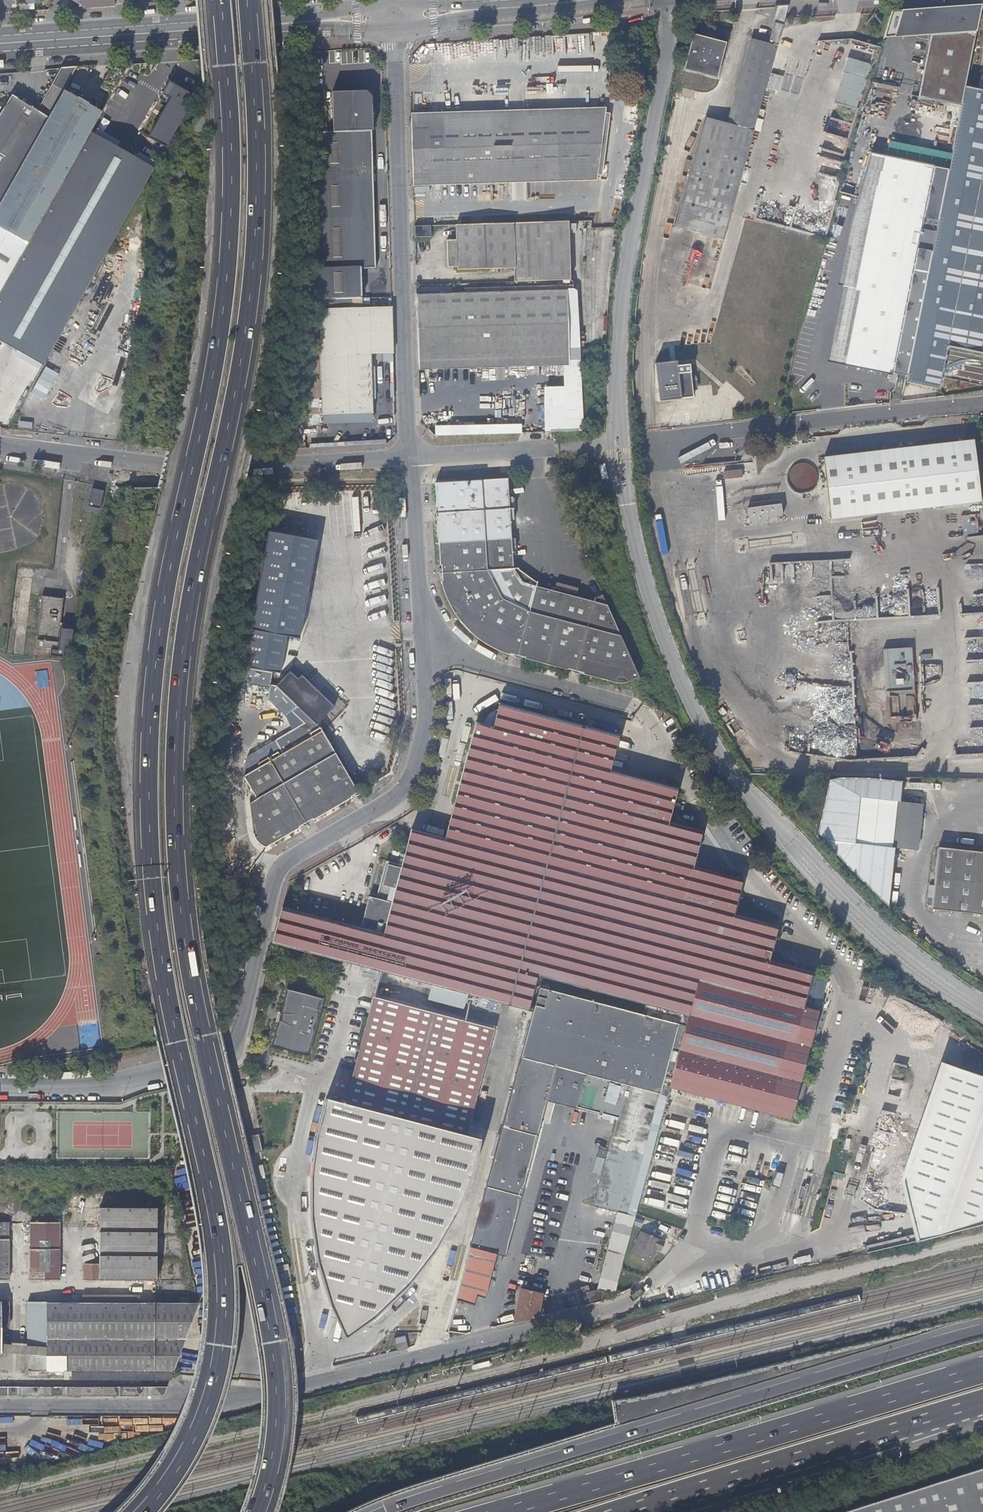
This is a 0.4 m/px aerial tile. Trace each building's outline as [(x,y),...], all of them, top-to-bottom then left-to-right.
[(36,11),(48,10),(54,0),(43,0),(36,11)] [(980,5),(899,11),(891,37),(930,36),(918,96),(961,104),(964,88),(976,29),(980,5)] [(776,7),(773,20),(783,19),(787,6),(776,7)] [(768,44),(755,40),(751,39),(727,124),(705,118),(674,227),(695,233),(700,235),(723,242),(736,194),(753,132),(765,85),(783,19),(773,20),(773,23),(774,23),(768,44)] [(730,43),(695,34),(685,71),(720,80),(730,43)] [(859,109),(871,62),(849,57),(837,103),(859,109)] [(27,154),(22,164),(0,203),(0,228),(27,244),(89,133),(101,113),(120,79),(123,73),(115,68),(103,90),(105,91),(107,92),(102,101),(99,100),(94,109),(63,92),(27,154)] [(0,113),(0,201),(9,185),(22,164),(27,154),(75,68),(62,69),(38,112),(10,97),(0,113)] [(132,86),(120,79),(101,113),(118,122),(124,111),(120,108),(132,86)] [(150,140),(180,89),(168,82),(167,83),(168,84),(161,95),(169,100),(147,139),(150,140)] [(979,91),(964,88),(961,104),(954,139),(948,170),(908,374),(906,382),(939,389),(947,346),(956,348),(982,353),(982,92),(979,91)] [(194,97),(180,89),(150,140),(165,148),(194,97)] [(332,93),(333,131),(372,130),(370,92),(332,93)] [(101,113),(89,133),(106,143),(118,122),(101,113)] [(606,113),(411,117),(413,179),(598,176),(606,113)] [(314,228),(311,300),(361,298),(360,271),(375,270),(372,130),(333,131),(317,131),(318,176),(314,228)] [(20,255),(0,291),(0,343),(25,357),(138,161),(135,159),(106,143),(89,133),(27,244),(20,255)] [(138,161),(150,140),(147,139),(135,159),(138,161)] [(138,161),(153,169),(158,161),(165,148),(150,140),(138,161)] [(826,359),(883,369),(892,371),(933,167),(924,166),(869,154),(847,227),(834,284),(840,286),(826,359)] [(42,366),(135,202),(153,169),(138,161),(25,357),(42,366)] [(908,374),(948,170),(933,167),(892,371),(908,374)] [(514,281),(570,280),(567,221),(456,224),(456,238),(447,239),(447,266),(457,266),(457,269),(514,266),(514,281)] [(414,225),(415,236),(432,236),(431,225),(414,225)] [(20,255),(27,244),(0,228),(0,243),(20,255)] [(0,243),(0,290),(20,255),(0,243)] [(416,295),(418,364),(499,361),(569,359),(566,290),(416,295)] [(390,307),(319,309),(321,373),(323,414),(370,412),(369,354),(392,353),(390,307)] [(15,375),(25,357),(0,343),(0,366),(15,375)] [(956,348),(954,359),(982,365),(982,353),(956,348)] [(15,375),(31,384),(42,366),(25,357),(15,375)] [(676,362),(655,364),(660,402),(695,398),(692,364),(676,366),(676,362)] [(46,366),(32,399),(46,405),(60,372),(46,366)] [(107,391),(110,379),(100,376),(97,388),(107,391)] [(22,420),(20,427),(30,429),(31,423),(22,420)] [(523,424),(437,425),(437,435),(523,434),(523,424)] [(973,438),(825,458),(833,519),(978,499),(973,438)] [(789,465),(790,487),(815,486),(814,463),(789,465)] [(743,468),(724,469),(725,478),(743,477),(743,468)] [(634,681),(639,679),(604,600),(593,601),(593,603),(575,598),(576,595),(553,590),(552,593),(535,588),(535,585),(516,570),(513,571),(511,553),(514,552),(514,541),(511,541),(510,523),(513,523),(511,499),(508,500),(507,480),(434,485),(435,507),(437,508),(437,511),(436,511),(436,519),(437,519),(438,523),(436,523),(439,567),(440,567),(440,571),(439,571),(440,579),(441,579),(441,582),(440,582),(441,587),(444,595),(447,604),(453,615),(456,619),(462,627),(467,632),(475,640),(481,645),(486,648),(491,651),(496,653),(502,655),(507,656),(508,655),(511,656),(510,657),(526,661),(526,660),(530,661),(530,662),(572,674),(573,673),(576,674),(576,675),(591,680),(592,678),(595,679),(595,681),(614,686),(618,686),(626,684),(634,681)] [(90,504),(100,506),(103,490),(93,488),(90,504)] [(751,506),(751,520),(785,520),(785,505),(751,506)] [(965,534),(974,533),(973,518),(964,518),(965,534)] [(34,647),(56,649),(57,638),(62,596),(39,595),(34,647)] [(916,691),(914,648),(886,649),(888,692),(916,691)] [(256,669),(253,684),(270,688),(273,673),(256,669)] [(775,944),(779,926),(735,915),(744,880),(694,867),(703,832),(670,823),(678,789),(674,788),(610,771),(619,736),(499,703),(493,726),(476,722),(445,839),(411,831),(384,935),(283,909),(274,945),(362,968),(529,1010),(538,976),(551,979),(553,979),(647,1005),(648,1004),(688,1015),(677,1059),(670,1086),(792,1119),(819,1013),(804,1009),(813,972),(770,961),(775,944)] [(292,710),(305,723),(275,740),(282,754),(280,755),(277,751),(259,761),(262,765),(246,774),(259,797),(251,801),(254,833),(256,837),(259,840),(263,843),(266,844),(357,792),(320,727),(312,719),(298,705),(292,710)] [(970,725),(969,747),(959,747),(959,753),(982,754),(982,725),(970,725)] [(360,778),(372,767),(364,758),(352,769),(360,778)] [(858,798),(853,844),(888,848),(894,802),(858,798)] [(894,802),(888,848),(918,851),(923,806),(894,802)] [(982,915),(982,853),(935,848),(928,909),(982,915)] [(634,1217),(664,1105),(670,1086),(677,1059),(688,1015),(648,1004),(647,1005),(644,1016),(540,989),(471,1243),(457,1299),(475,1304),(477,1296),(486,1298),(497,1254),(505,1257),(548,1102),(616,1120),(593,1206),(634,1217)] [(324,1000),(286,991),(273,1048),(311,1057),(324,1000)] [(495,1028),(376,998),(348,1104),(467,1134),(495,1028)] [(940,1066),(900,1181),(914,1241),(982,1225),(982,1081),(940,1066)] [(467,1134),(348,1104),(325,1097),(310,1179),(311,1218),(317,1260),(346,1339),(377,1314),(404,1288),(430,1255),(448,1226),(455,1213),(479,1137),(467,1134)] [(549,1163),(526,1250),(549,1256),(573,1169),(549,1163)] [(155,1209),(99,1208),(99,1264),(98,1283),(156,1281),(155,1209)] [(31,1215),(30,1280),(59,1280),(60,1222),(39,1223),(39,1214),(31,1215)] [(0,1222),(0,1280),(8,1281),(9,1222),(0,1222)] [(597,1289),(603,1291),(614,1293),(632,1227),(615,1223),(597,1288),(597,1289)] [(635,1236),(630,1260),(651,1265),(654,1250),(658,1251),(660,1242),(635,1236)] [(98,1283),(99,1264),(84,1264),(83,1283),(98,1283)] [(580,1305),(588,1303),(587,1291),(587,1290),(586,1285),(576,1287),(580,1305)] [(512,1323),(536,1318),(542,1293),(520,1288),(512,1323)] [(588,1303),(600,1300),(603,1291),(597,1289),(597,1288),(587,1290),(587,1291),(588,1303)] [(200,1303),(199,1303),(137,1303),(137,1296),(83,1295),(82,1303),(27,1302),(27,1371),(46,1371),(174,1370),(190,1329),(200,1303)] [(0,1302),(0,1353),(1,1353),(1,1327),(8,1327),(9,1303),(0,1302)] [(406,1336),(395,1338),(398,1350),(409,1348),(406,1336)] [(168,1387),(81,1386),(0,1386),(0,1395),(10,1395),(164,1396),(168,1387)] [(837,1511),(982,1511),(982,1471),(837,1511)]
